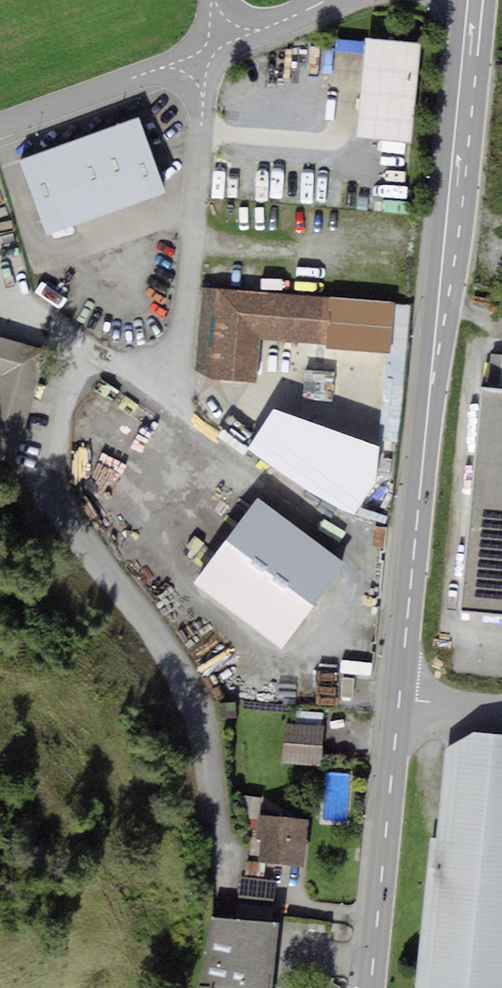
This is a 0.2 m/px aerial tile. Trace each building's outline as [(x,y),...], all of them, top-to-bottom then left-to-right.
[(425,46),(370,41),(360,143),(414,148),(425,46)] [(141,123),(26,164),(52,237),(167,197),(141,123)] [(331,302),(208,296),(204,376),(211,383),(259,385),(261,346),(328,349),(331,302)] [(399,305),(331,302),(328,349),(396,352),(399,305)] [(0,340),(0,454),(12,458),(43,353),(0,340)] [(480,386),(458,610),(501,614),(501,388),(480,386)] [(257,496),(192,582),(282,650),(347,564),(257,496)] [(324,733),(288,731),(286,773),(322,774),(324,733)] [(445,748),(436,838),(429,838),(413,987),(501,987),(501,734),(473,731),(445,748)] [(306,822),(260,817),(257,838),(264,838),(262,858),(301,863),(306,822)] [(273,883),(242,879),(239,903),(270,907),(273,883)] [(215,917),(206,981),(219,983),(218,987),(276,987),(284,926),(215,917)]
